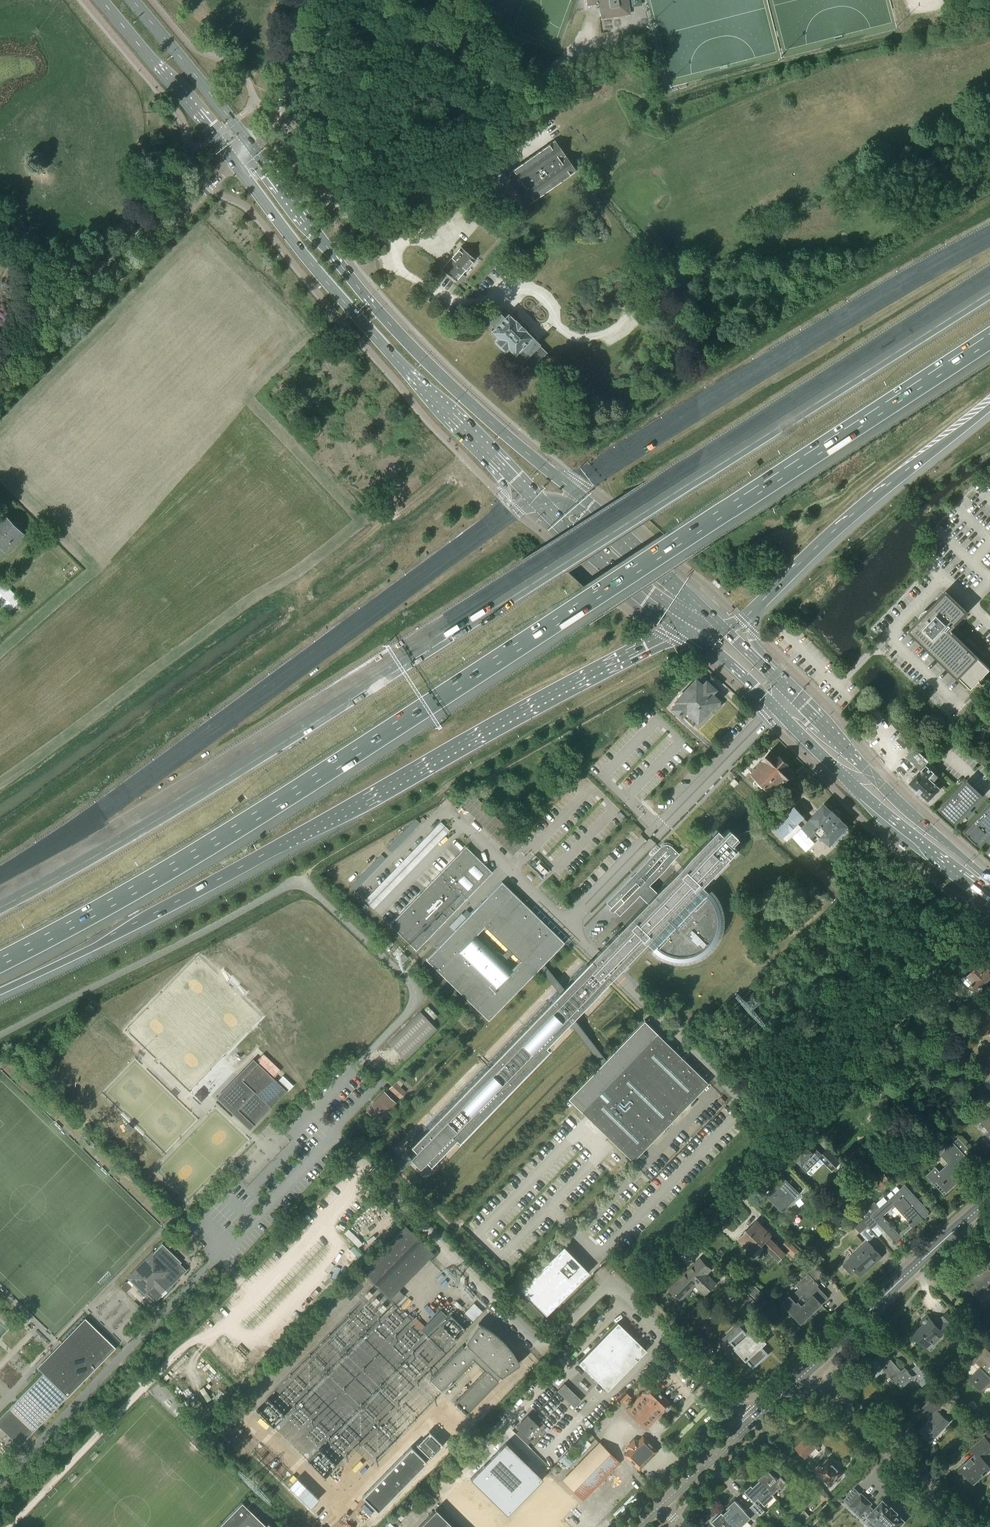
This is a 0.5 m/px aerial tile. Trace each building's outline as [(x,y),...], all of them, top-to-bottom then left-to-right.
[(588,7),(600,5),(603,19),(630,14),(628,0),(586,0),(588,7)] [(512,134),(518,129),(515,125),(509,130),(512,134)] [(575,169),(556,142),(555,140),(553,141),(554,141),(508,174),(508,173),(507,174),(508,176),(528,203),(527,203),(528,205),(530,204),(575,172),(577,171),(576,169),(575,169)] [(474,258),(462,248),(461,247),(460,248),(443,268),(442,269),(443,270),(455,281),(456,282),(457,281),(457,280),(474,261),(476,259),(474,258)] [(723,279),(728,274),(725,270),(719,275),(723,279)] [(546,353),(538,345),(539,344),(532,337),(531,337),(525,331),(525,330),(522,327),(523,325),(523,324),(521,322),(520,322),(518,324),(515,320),(514,321),(508,314),(507,315),(505,313),(498,309),(487,321),(494,328),(491,332),(498,338),(495,341),(506,351),(508,348),(515,355),(522,362),(524,361),(531,368),(546,353)] [(3,514),(3,513),(2,514),(0,516),(0,558),(5,553),(6,552),(23,536),(24,535),(23,534),(3,514)] [(949,630),(966,612),(947,593),(930,610),(933,612),(929,616),(927,614),(924,618),(925,620),(921,624),(919,621),(910,630),(971,690),(989,670),(949,630)] [(705,684),(702,680),(697,685),(695,683),(696,681),(677,700),(679,702),(672,709),(680,717),(682,715),(693,725),(697,721),(698,722),(709,710),(714,714),(721,706),(717,701),(710,694),(713,691),(713,690),(713,689),(706,683),(705,684)] [(944,747),(939,753),(943,757),(948,751),(944,747)] [(941,779),(935,773),(938,770),(914,748),(913,749),(906,757),(921,770),(917,775),(914,772),(911,772),(908,776),(908,778),(911,781),(909,783),(928,801),(940,788),(936,785),(941,779)] [(752,773),(757,778),(753,783),(754,783),(754,784),(754,785),(760,791),(761,791),(761,792),(762,792),(762,791),(763,791),(763,792),(767,787),(773,793),(792,773),(785,767),(787,764),(780,757),(778,760),(771,753),(752,773)] [(940,810),(955,824),(976,802),(960,788),(940,810)] [(475,796),(463,808),(513,856),(524,844),(475,796)] [(832,812),(825,806),(825,805),(824,805),(812,818),(804,828),(812,835),(814,832),(821,839),(823,837),(831,844),(848,826),(847,825),(840,819),(841,818),(840,817),(841,816),(841,813),(838,810),(835,811),(834,811),(833,811),(832,812)] [(783,837),(805,817),(795,807),(773,827),(783,837)] [(965,832),(981,847),(989,837),(989,814),(985,810),(965,832)] [(414,820),(386,848),(392,853),(419,825),(414,820)] [(440,823),(364,902),(372,911),(449,832),(440,823)] [(415,1151),(409,1157),(419,1166),(424,1161),(425,1160),(430,1165),(455,1140),(455,1141),(456,1141),(458,1143),(550,1048),(548,1046),(547,1045),(569,1023),(573,1018),(605,985),(610,980),(619,971),(647,942),(652,948),(653,948),(653,949),(654,950),(655,950),(656,951),(657,952),(658,952),(659,953),(660,953),(660,954),(661,954),(662,955),(663,955),(664,956),(665,956),(666,956),(667,957),(668,957),(669,957),(669,958),(670,958),(671,958),(672,958),(673,958),(674,958),(675,959),(676,959),(677,959),(678,959),(679,959),(680,959),(681,959),(682,959),(683,959),(684,959),(685,958),(686,958),(687,958),(688,958),(689,958),(690,957),(691,957),(692,957),(693,957),(693,956),(694,956),(695,955),(696,955),(697,955),(698,954),(699,954),(700,953),(701,952),(702,952),(703,951),(704,950),(705,949),(706,949),(707,948),(707,947),(708,946),(709,946),(709,945),(710,944),(711,944),(711,943),(712,942),(712,941),(713,940),(713,939),(714,939),(714,938),(715,937),(715,936),(716,935),(716,934),(716,933),(717,932),(717,931),(717,930),(718,929),(718,928),(718,927),(718,926),(718,925),(719,924),(719,923),(719,922),(719,921),(719,920),(719,919),(719,918),(719,917),(719,916),(719,915),(718,914),(718,913),(718,912),(718,911),(718,910),(718,909),(717,908),(717,907),(716,906),(716,905),(716,904),(715,903),(715,902),(714,901),(714,900),(713,899),(712,898),(712,897),(711,896),(711,895),(710,895),(709,894),(709,893),(708,892),(707,891),(702,886),(731,856),(737,849),(732,844),(738,838),(728,829),(722,835),(717,830),(692,856),(599,951),(590,961),(587,964),(563,988),(559,993),(471,1083),(410,1145),(415,1150),(415,1151)] [(614,911),(619,916),(679,854),(671,847),(669,845),(666,844),(663,845),(661,846),(606,903),(611,908),(610,909),(610,910),(611,911),(612,912),(613,912),(614,912),(614,911)] [(416,951),(492,873),(466,847),(390,925),(416,951)] [(535,855),(527,863),(533,869),(541,861),(535,855)] [(380,856),(350,887),(355,892),(385,861),(380,856)] [(534,878),(529,873),(525,877),(530,882),(534,878)] [(557,980),(556,979),(544,964),(564,943),(502,882),(436,950),(426,960),(489,1021),(539,969),(552,985),(558,992),(559,993),(563,988),(558,982),(557,980)] [(386,951),(393,944),(389,940),(382,947),(386,951)] [(401,965),(408,958),(404,954),(397,961),(401,965)] [(989,978),(989,969),(988,967),(989,965),(984,959),(966,978),(965,976),(961,979),(969,987),(972,984),(978,990),(989,978)] [(943,1006),(947,1001),(940,994),(933,1001),(938,1006),(941,1004),(943,1006)] [(419,1012),(389,1041),(406,1059),(436,1030),(419,1012)] [(601,1065),(568,1099),(632,1162),(708,1084),(644,1021),(606,1060),(573,1018),(569,1023),(601,1065)] [(253,1126),(287,1091),(253,1059),(252,1060),(253,1060),(256,1063),(241,1079),(240,1078),(221,1097),(236,1112),(237,1110),(253,1125),(253,1126)] [(283,1076),(278,1081),(283,1086),(288,1081),(283,1076)] [(400,1098),(405,1092),(396,1083),(390,1089),(400,1098)] [(387,1116),(390,1113),(388,1111),(395,1103),(384,1092),(374,1103),(375,1104),(367,1112),(378,1122),(385,1114),(387,1116)] [(980,1119),(989,1131),(989,1110),(980,1119)] [(971,1152),(959,1138),(949,1146),(945,1142),(936,1150),(948,1164),(940,1171),(936,1167),(926,1175),(935,1185),(940,1180),(948,1189),(970,1169),(962,1160),(971,1152)] [(802,1164),(814,1152),(802,1140),(790,1152),(802,1164)] [(832,1170),(841,1161),(828,1148),(819,1157),(832,1170)] [(880,1191),(891,1181),(884,1173),(873,1184),(880,1191)] [(800,1194),(784,1179),(784,1178),(767,1196),(783,1212),(790,1205),(789,1204),(800,1194)] [(913,1227),(913,1228),(924,1219),(923,1218),(930,1212),(906,1185),(888,1201),(884,1197),(873,1207),(871,1205),(859,1216),(869,1226),(872,1230),(872,1229),(870,1227),(876,1221),(896,1243),(913,1227)] [(811,1203),(816,1198),(809,1191),(805,1196),(811,1203)] [(859,1216),(858,1215),(850,1222),(860,1233),(868,1226),(859,1216)] [(761,1229),(755,1223),(743,1237),(741,1239),(754,1252),(763,1243),(764,1244),(779,1260),(785,1254),(794,1263),(803,1254),(788,1239),(779,1248),(766,1234),(769,1231),(764,1226),(761,1229)] [(397,1304),(405,1296),(399,1290),(434,1254),(405,1226),(362,1271),(397,1304)] [(831,1227),(819,1238),(826,1245),(838,1234),(831,1227)] [(851,1275),(856,1270),(861,1276),(882,1257),(868,1242),(843,1266),(851,1275)] [(156,1301),(187,1269),(181,1262),(182,1261),(163,1243),(128,1278),(148,1297),(150,1295),(156,1301)] [(564,1247),(521,1289),(546,1314),(589,1272),(564,1247)] [(819,1267),(824,1263),(818,1256),(813,1260),(819,1267)] [(714,1283),(705,1274),(709,1270),(700,1261),(672,1289),(681,1297),(695,1283),(705,1292),(714,1283)] [(801,1322),(827,1298),(814,1283),(823,1274),(811,1261),(802,1269),(807,1275),(796,1284),(800,1288),(784,1303),(801,1322)] [(988,1265),(985,1262),(975,1271),(978,1274),(972,1279),(976,1283),(970,1289),(977,1297),(983,1291),(984,1291),(989,1286),(989,1263),(988,1265)] [(757,1301),(763,1295),(754,1287),(749,1293),(757,1301)] [(731,1310),(735,1315),(744,1307),(746,1310),(754,1302),(747,1294),(731,1310)] [(765,1308),(769,1304),(765,1299),(760,1303),(765,1308)] [(86,1319),(37,1368),(41,1372),(0,1414),(0,1428),(20,1448),(32,1434),(118,1346),(84,1313),(82,1316),(86,1319)] [(951,1329),(957,1323),(947,1313),(941,1319),(944,1322),(938,1328),(930,1318),(923,1324),(924,1325),(914,1335),(923,1345),(929,1340),(934,1345),(941,1339),(939,1337),(949,1328),(951,1329)] [(646,1351),(647,1351),(618,1323),(617,1323),(579,1363),(578,1363),(607,1391),(645,1351),(646,1351)] [(504,1344),(498,1339),(500,1337),(498,1336),(495,1334),(492,1331),(489,1329),(487,1328),(484,1326),(481,1325),(479,1324),(467,1341),(466,1341),(465,1342),(468,1344),(465,1347),(463,1345),(431,1377),(431,1378),(442,1388),(441,1388),(442,1388),(450,1380),(452,1382),(451,1383),(452,1383),(475,1359),(487,1370),(484,1373),(483,1373),(455,1401),(455,1402),(456,1401),(466,1412),(498,1380),(496,1378),(499,1375),(501,1377),(502,1376),(502,1375),(519,1363),(517,1360),(516,1358),(514,1355),(512,1352),(511,1350),(509,1347),(507,1345),(505,1343),(504,1344)] [(741,1332),(737,1327),(739,1326),(739,1325),(722,1341),(727,1346),(732,1342),(750,1362),(754,1358),(758,1362),(768,1354),(761,1346),(762,1345),(760,1342),(763,1339),(755,1330),(748,1336),(743,1331),(741,1332)] [(985,1348),(971,1362),(974,1365),(979,1360),(983,1364),(969,1379),(981,1391),(989,1382),(989,1353),(985,1348)] [(887,1360),(881,1353),(867,1366),(876,1377),(885,1369),(900,1386),(912,1376),(906,1370),(905,1371),(903,1369),(901,1371),(889,1358),(887,1360)] [(922,1387),(930,1380),(917,1365),(911,1370),(919,1380),(917,1381),(922,1387)] [(575,1408),(582,1401),(564,1384),(557,1391),(575,1408)] [(667,1412),(670,1408),(669,1406),(671,1404),(651,1384),(626,1410),(647,1429),(665,1410),(667,1412)] [(624,1403),(630,1397),(626,1392),(619,1398),(624,1403)] [(930,1442),(950,1422),(939,1411),(943,1408),(932,1398),(921,1409),(932,1419),(926,1425),(919,1431),(930,1442)] [(528,1445),(532,1440),(530,1438),(540,1428),(537,1425),(528,1415),(517,1426),(521,1430),(517,1434),(528,1445)] [(423,1427),(385,1464),(403,1480),(442,1442),(429,1432),(423,1427)] [(588,1431),(582,1436),(589,1442),(594,1437),(588,1431)] [(582,1436),(572,1446),(580,1454),(590,1444),(589,1442),(582,1436)] [(643,1437),(625,1455),(639,1469),(657,1451),(643,1437)] [(805,1458),(807,1456),(816,1447),(807,1437),(796,1448),(805,1458)] [(989,1468),(989,1466),(983,1458),(989,1452),(989,1443),(985,1437),(971,1449),(976,1454),(960,1468),(974,1483),(989,1468)] [(621,1463),(599,1442),(562,1480),(583,1501),(621,1463)] [(506,1443),(470,1479),(507,1515),(543,1479),(506,1443)] [(569,1449),(564,1454),(573,1463),(578,1457),(569,1449)] [(564,1455),(559,1460),(567,1468),(572,1463),(564,1455)] [(831,1486),(843,1474),(829,1459),(816,1471),(831,1486)] [(559,1461),(551,1469),(556,1474),(564,1466),(559,1461)] [(778,1479),(769,1469),(759,1479),(760,1480),(761,1480),(773,1494),(778,1490),(780,1492),(789,1484),(782,1476),(778,1479)] [(761,1480),(760,1480),(754,1487),(752,1485),(745,1491),(756,1502),(751,1507),(760,1516),(765,1511),(758,1504),(762,1501),(765,1505),(775,1496),(773,1494),(761,1480)] [(898,1512),(899,1512),(891,1505),(891,1506),(883,1499),(874,1509),(870,1505),(872,1503),(861,1492),(849,1505),(860,1516),(865,1510),(869,1514),(868,1515),(879,1526),(878,1526),(899,1526),(906,1519),(898,1512)] [(736,1500),(729,1506),(731,1508),(724,1514),(736,1526),(741,1526),(748,1521),(745,1517),(748,1514),(754,1521),(760,1516),(751,1507),(746,1511),(736,1500)] [(251,1511),(242,1502),(218,1526),(219,1526),(270,1526),(268,1525),(267,1526),(251,1511)] [(436,1510),(420,1526),(454,1526),(436,1510)] [(801,1524),(810,1516),(805,1510),(796,1518),(801,1524)] [(724,1514),(722,1512),(712,1521),(718,1526),(736,1526),(724,1514)]
